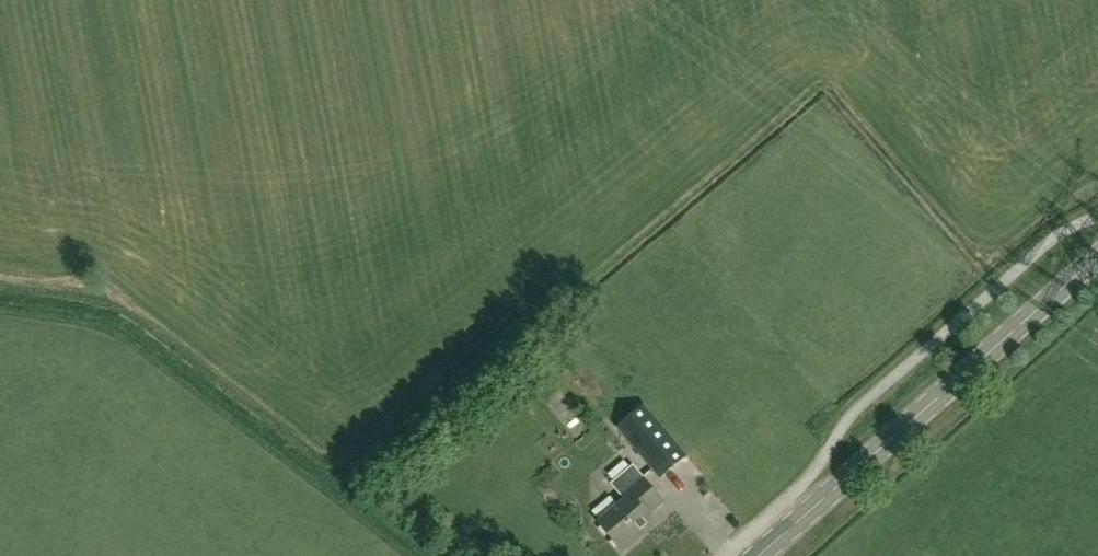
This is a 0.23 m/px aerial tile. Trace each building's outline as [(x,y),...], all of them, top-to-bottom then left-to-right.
[(660,476),(686,454),(643,404),(617,427),(660,476)] [(620,548),(652,521),(646,513),(661,500),(632,467),(612,484),(623,497),(596,520),(620,548)]
